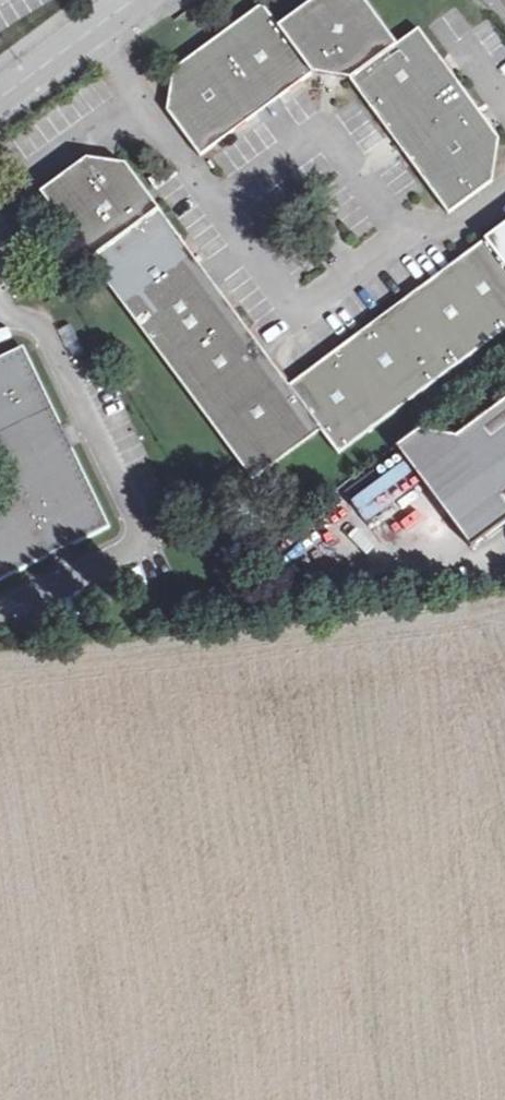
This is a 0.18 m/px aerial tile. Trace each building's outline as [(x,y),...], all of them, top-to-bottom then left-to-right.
[(198,161),(202,158),(259,116),(276,101),(302,85),(309,78),(349,85),(358,99),(389,141),(402,160),(417,181),(445,220),(488,189),(496,145),(415,36),(394,51),(360,4),(331,0),(320,0),(277,32),(261,10),(172,72),(165,115),(198,161)] [(37,194),(244,483),(313,434),(332,460),(504,333),(504,227),(452,267),(335,348),(283,390),(121,167),(82,161),(37,194)] [(94,537),(98,526),(22,362),(9,357),(0,361),(0,483),(8,500),(0,504),(0,582),(94,537)] [(390,451),(467,553),(504,524),(504,403),(454,442),(413,435),(390,451)]
